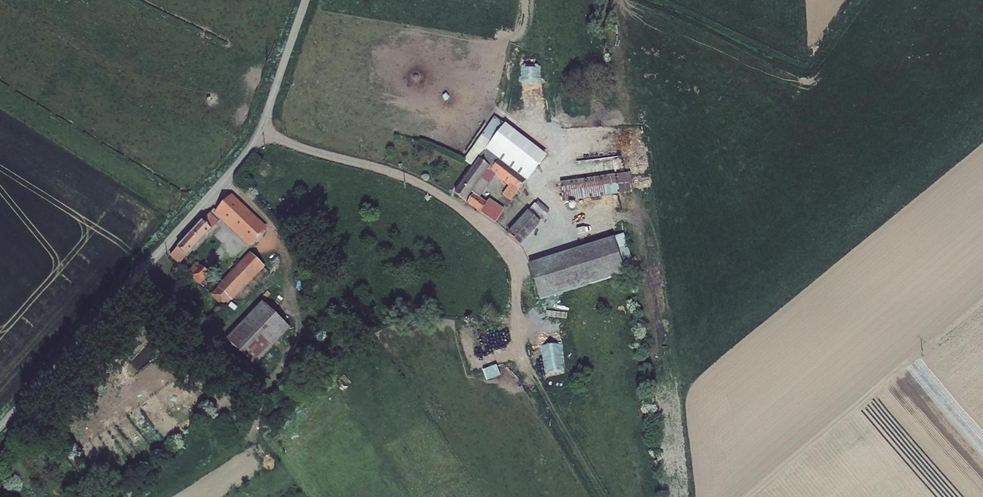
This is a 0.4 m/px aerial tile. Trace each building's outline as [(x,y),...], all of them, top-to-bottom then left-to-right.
[(545,156),(505,125),(486,149),(526,180),(545,156)] [(474,167),(486,149),(491,143),(482,136),(464,160),(474,167)] [(486,149),(474,167),(455,194),(495,223),(503,213),(480,197),(495,176),(509,187),(502,195),(512,202),(526,180),(486,149)] [(615,174),(559,183),(563,203),(618,193),(615,174)] [(267,227),(232,194),(212,211),(170,256),(168,259),(177,269),(182,272),(187,265),(182,262),(220,220),(250,244),(267,227)] [(554,205),(543,195),(528,211),(541,223),(554,205)] [(541,223),(529,212),(509,234),(520,245),(541,223)] [(625,273),(624,233),(530,264),(540,300),(625,273)] [(264,266),(250,252),(248,251),(209,292),(225,307),(264,266)] [(191,277),(200,284),(207,273),(199,265),(191,277)] [(325,274),(316,265),(308,273),(316,282),(325,274)] [(254,368),(291,328),(262,302),(227,340),(254,368)] [(493,329),(457,341),(469,376),(505,365),(493,329)]
